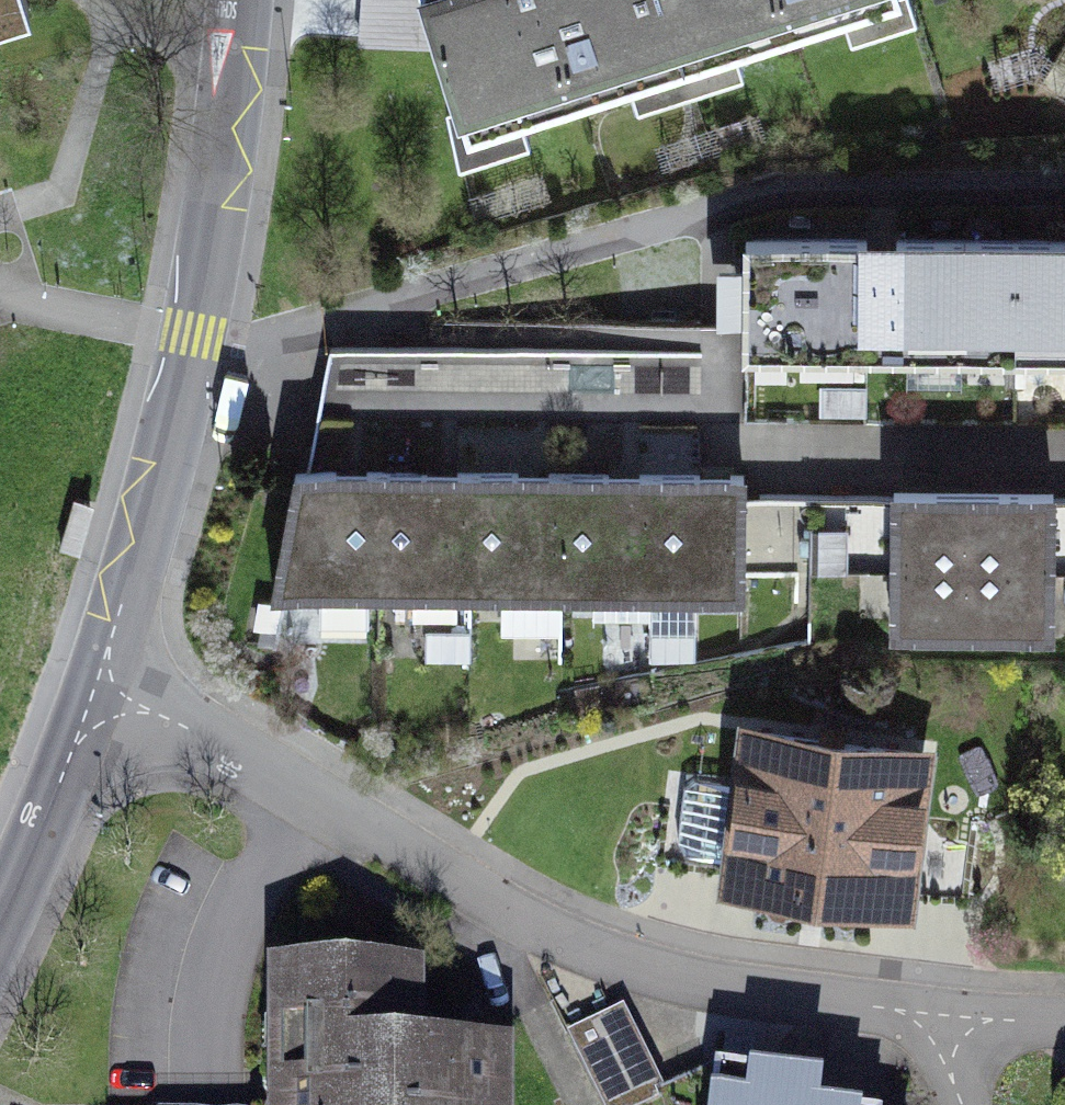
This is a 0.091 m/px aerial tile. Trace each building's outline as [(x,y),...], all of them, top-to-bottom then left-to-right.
[(30,7),(27,0),(0,0),(0,17),(30,7)] [(479,134),(864,0),(432,0),(479,134)] [(743,346),(1064,343),(1064,228),(742,230),(743,346)] [(633,588),(757,586),(756,476),(632,478),(633,588)] [(633,588),(632,478),(547,479),(549,589),(633,588)] [(470,590),(549,589),(547,479),(468,480),(470,590)] [(470,590),(468,480),(384,481),(385,591),(440,590),(470,590)] [(288,592),(385,591),(384,481),(286,482),(288,592)] [(918,495),(917,566),(1064,569),(1064,498),(918,495)] [(917,566),(916,645),(1064,648),(1064,569),(917,566)] [(781,729),(764,880),(953,901),(970,751),(781,729)] [(721,829),(726,765),(686,762),(681,826),(721,829)] [(605,1104),(615,1104),(661,1088),(625,996),(571,1017),(605,1104)] [(287,1004),(288,1104),(521,1104),(520,1059),(409,1060),(408,1000),(287,1004)] [(716,1104),(812,1104),(813,1092),(816,1071),(722,1058),(716,1104)] [(812,1104),(879,1104),(880,1100),(813,1092),(812,1104)]
